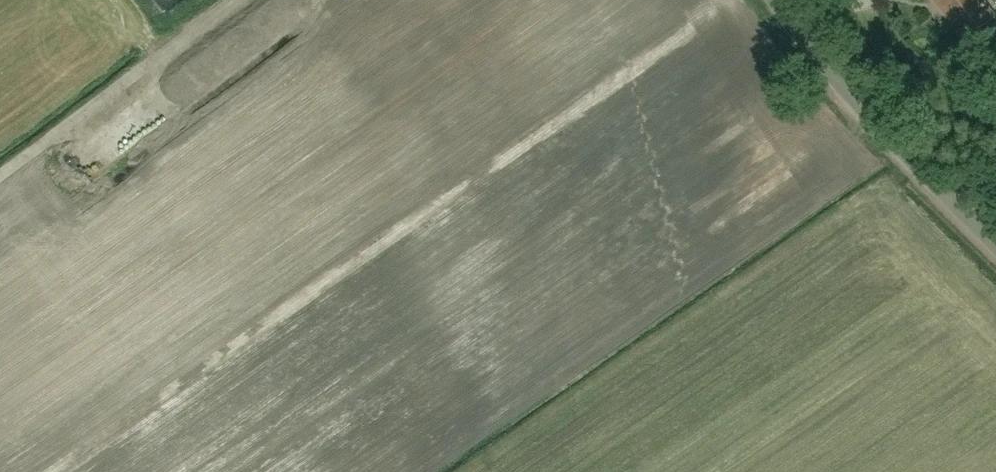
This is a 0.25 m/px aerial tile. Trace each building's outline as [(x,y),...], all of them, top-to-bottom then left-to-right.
[(995,16),(983,0),(936,0),(966,39),(995,16)]
